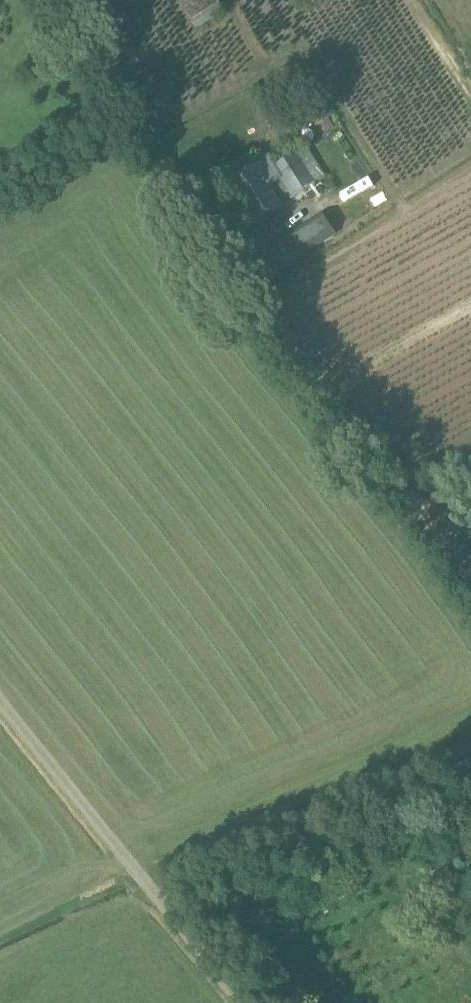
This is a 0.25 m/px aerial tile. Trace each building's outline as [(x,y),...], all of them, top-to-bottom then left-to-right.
[(273,167),(294,199),(326,178),(307,147),(273,167)] [(282,205),(268,182),(275,177),(264,161),(227,184),(253,224),(282,205)] [(288,260),(332,232),(332,231),(339,226),(330,211),(321,216),(319,213),(275,241),(288,260)]
